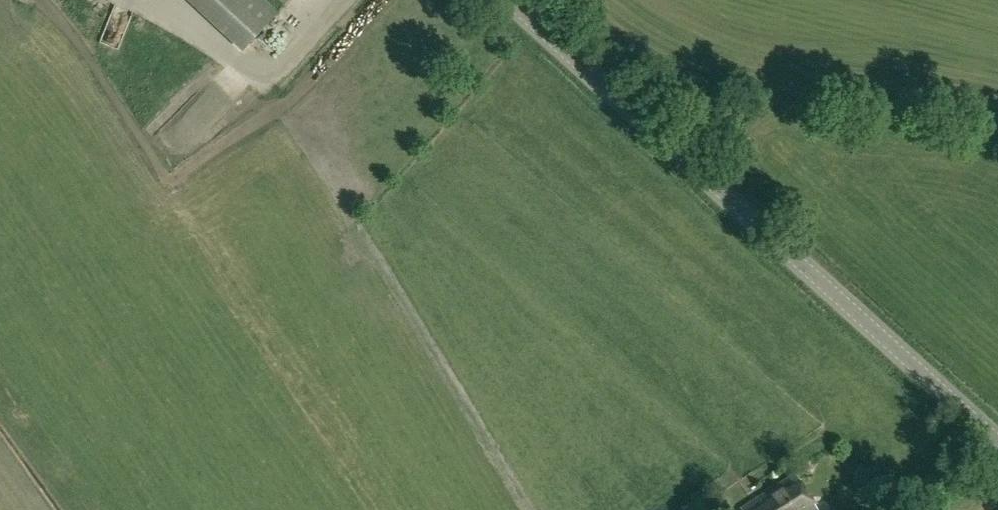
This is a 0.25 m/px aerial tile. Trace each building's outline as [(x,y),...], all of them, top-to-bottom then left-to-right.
[(276,14),(262,0),(203,0),(249,43),(276,14)] [(794,474),(741,509),(817,509),(794,474)]
